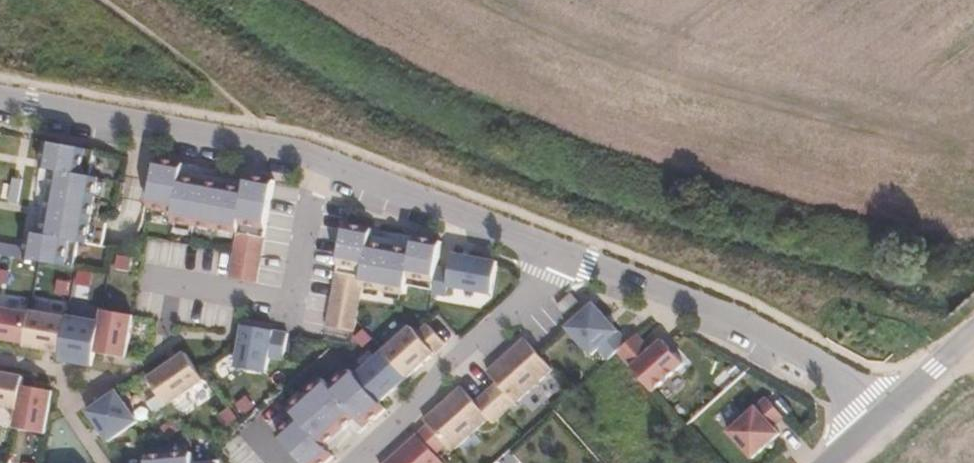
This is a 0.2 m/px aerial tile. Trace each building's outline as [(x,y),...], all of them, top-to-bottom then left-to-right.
[(83,145),(36,136),(30,169),(46,172),(36,228),(20,225),(15,254),(64,263),(70,236),(77,237),(88,181),(76,179),(83,145)] [(177,161),(153,156),(145,203),(169,207),(166,223),(228,233),(225,252),(221,272),(254,278),(271,176),(235,170),(232,187),(175,177),(177,161)] [(364,223),(337,218),(319,321),(347,326),(355,279),(402,287),(404,276),(427,280),(434,237),(409,232),(407,247),(361,239),(364,223)] [(461,251),(445,247),(439,275),(476,284),(483,256),(461,251)] [(586,297),(561,320),(596,357),(621,334),(597,308),(586,297)] [(129,309),(95,303),(92,321),(87,348),(108,352),(122,354),(129,309)] [(33,344),(54,348),(61,315),(25,307),(24,313),(18,341),(33,344)] [(0,308),(0,338),(18,341),(24,313),(0,308)] [(92,321),(61,315),(54,348),(53,356),(66,358),(85,362),(87,348),(92,321)] [(621,334),(610,345),(650,386),(679,357),(640,317),(621,334)] [(283,327),(236,319),(229,356),(267,363),(270,347),(279,349),(283,327)] [(406,327),(383,348),(402,369),(420,352),(425,347),(406,327)] [(494,353),(481,365),(503,391),(540,359),(518,333),(494,353)] [(383,348),(353,375),(373,396),(385,384),(402,369),(383,348)] [(155,364),(141,374),(160,402),(198,377),(179,349),(155,364)] [(362,422),(381,405),(373,396),(353,375),(342,363),(324,379),(315,369),(287,395),(295,404),(282,416),(320,457),(337,441),(321,423),(344,402),(362,422)] [(10,405),(14,381),(16,372),(0,370),(0,403),(10,405)] [(481,409),(455,380),(437,396),(418,413),(444,442),(481,409)] [(24,383),(14,381),(10,405),(8,418),(39,424),(46,387),(24,383)] [(108,388),(80,407),(98,435),(127,416),(109,388),(108,388)] [(778,421),(753,395),(720,426),(745,453),(778,421)] [(378,459),(382,462),(436,462),(440,460),(411,429),(380,457),(378,459)] [(194,454),(170,457),(168,443),(130,447),(131,459),(114,461),(114,462),(194,462),(194,454)]
